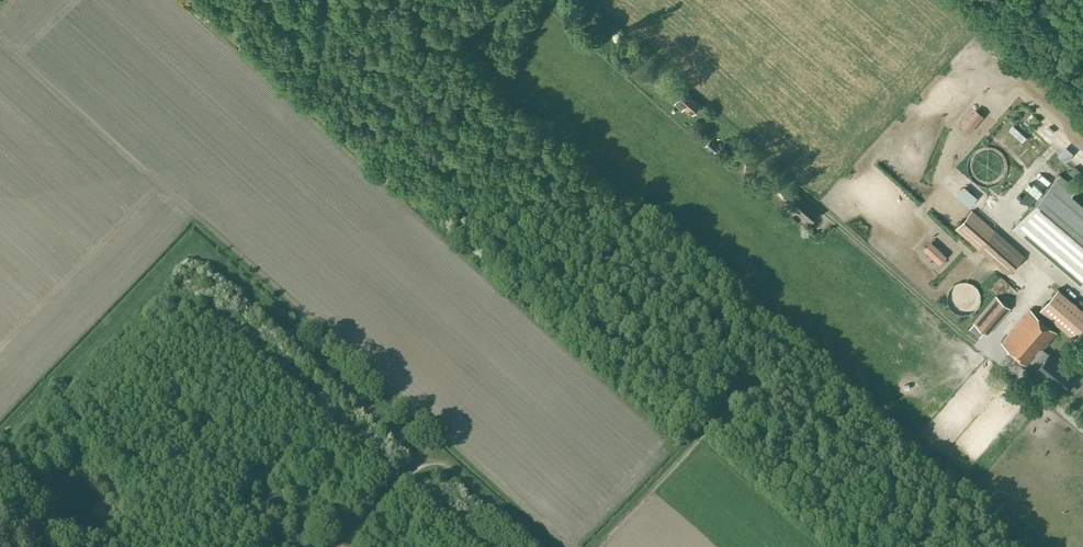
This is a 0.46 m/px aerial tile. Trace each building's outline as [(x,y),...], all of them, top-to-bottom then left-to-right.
[(606,24),(613,30),(616,27),(609,20),(606,24)] [(684,91),(674,103),(682,110),(685,106),(692,113),(699,104),(684,91)] [(1039,144),(1043,140),(1031,129),(1028,133),(1039,144)] [(1061,151),(1068,155),(1071,149),(1065,145),(1061,151)] [(1076,188),(1059,173),(1012,228),(1082,289),(1082,205),(1071,194),(1076,188)] [(1023,175),(1011,205),(1021,209),(1027,192),(1035,195),(1040,182),(1023,175)] [(956,191),(969,202),(977,193),(964,182),(956,191)] [(800,198),(792,206),(810,221),(817,213),(800,198)] [(956,228),(1008,273),(1023,255),(972,210),(956,228)] [(985,295),(985,292),(985,289),(983,285),(981,282),(979,279),(977,278),(974,276),(970,275),(966,275),(963,276),(960,277),(957,278),(955,281),(953,283),(951,287),(951,290),(950,293),(951,297),(952,300),(954,303),(957,306),(958,307),(962,309),(965,309),(969,309),(972,309),(974,308),(977,307),(980,304),(982,301),(984,299),(985,295)] [(1058,288),(1040,309),(1074,338),(1082,327),(1082,310),(1058,288)] [(979,337),(984,331),(987,334),(1010,307),(996,295),(973,322),(974,322),(969,328),(979,337)] [(1056,331),(1030,308),(1001,342),(1027,364),(1030,361),(1037,367),(1035,369),(1059,389),(1073,374),(1049,353),(1048,353),(1042,348),(1056,331)] [(999,394),(1007,397),(1011,386),(1003,383),(999,394)] [(935,397),(928,404),(936,412),(943,404),(935,397)] [(924,409),(918,415),(928,426),(934,420),(924,409)] [(932,435),(939,438),(941,431),(934,429),(932,435)]
